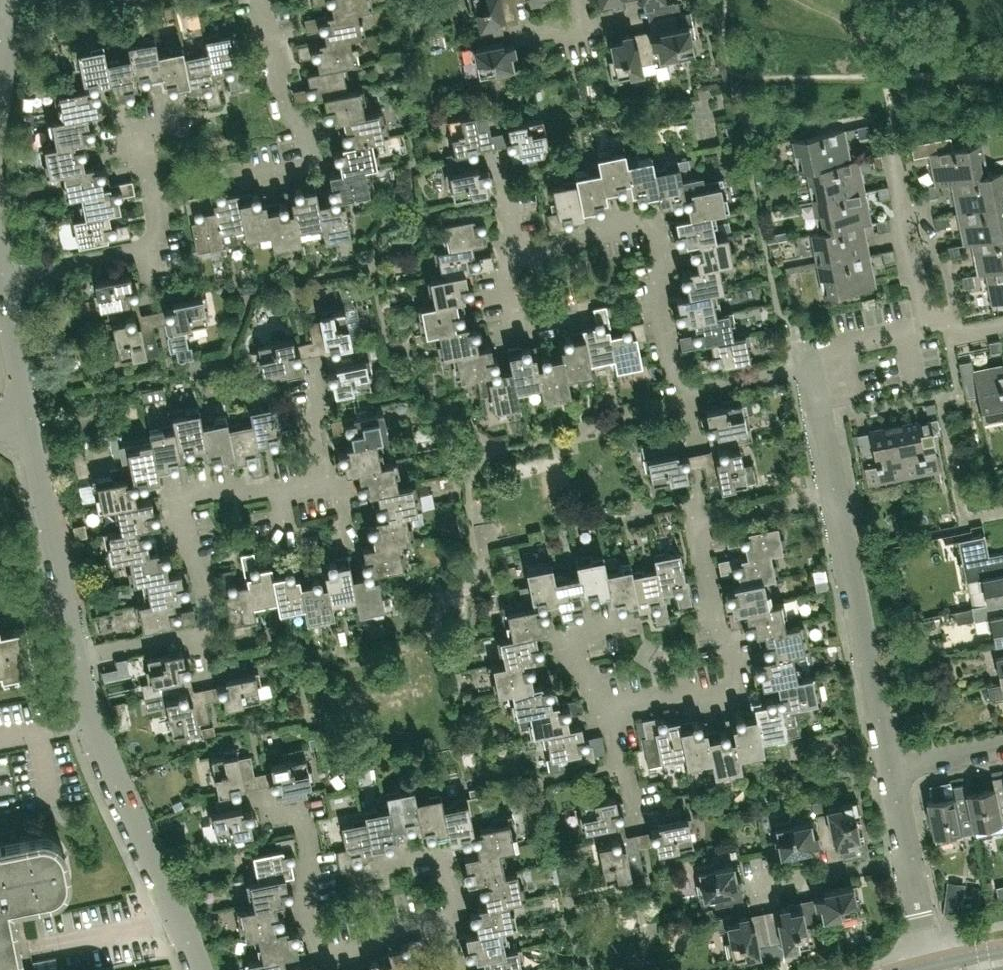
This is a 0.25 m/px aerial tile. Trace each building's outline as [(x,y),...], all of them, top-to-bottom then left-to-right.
[(371,0),(313,0),(313,4),(326,2),(328,3),(331,2),(333,14),(356,9),(356,11),(372,8),(371,0)] [(513,1),(513,0),(468,0),(470,9),(475,8),(479,26),(480,26),(479,21),(484,20),(487,31),(493,30),(493,29),(499,27),(501,25),(499,17),(514,14),(516,22),(517,21),(513,1)] [(642,4),(645,6),(649,5),(651,6),(653,6),(655,17),(648,18),(648,19),(680,13),(677,0),(674,0),(658,3),(657,0),(641,0),(642,4)] [(349,38),(365,35),(363,22),(359,23),(356,11),(356,9),(333,14),(327,15),(327,14),(304,19),(306,32),(319,29),(321,31),(324,30),(326,41),(349,36),(349,38)] [(694,55),(691,37),(694,36),(689,11),(680,13),(648,19),(648,20),(656,18),(659,33),(651,34),(649,38),(648,38),(651,51),(657,50),(658,56),(676,53),(677,58),(694,55)] [(518,58),(517,52),(515,51),(514,45),(510,43),(503,45),(499,27),(493,29),(493,30),(487,31),(476,33),(478,45),(468,47),(471,60),(475,60),(479,77),(495,74),(494,70),(513,66),(511,59),(518,58)] [(653,62),(651,51),(648,38),(631,41),(630,33),(627,31),(622,32),(620,31),(614,32),(615,39),(608,40),(612,58),(607,59),(610,76),(627,73),(628,77),(642,74),(640,64),(653,62)] [(236,62),(230,34),(218,36),(218,33),(204,35),(207,51),(211,68),(212,68),(213,73),(224,71),(224,73),(227,75),(230,87),(242,85),(238,62),(236,62)] [(163,82),(157,51),(154,34),(140,36),(141,41),(128,43),(127,39),(126,40),(129,55),(133,73),(138,72),(139,79),(142,81),(147,81),(150,82),(159,81),(160,82),(163,82)] [(319,70),(346,64),(358,62),(355,49),(351,49),(349,38),(349,36),(326,41),(320,42),(319,41),(297,45),(299,58),(312,56),(315,58),(317,57),(319,70)] [(108,81),(105,56),(102,42),(88,45),(89,48),(78,50),(77,46),(76,47),(77,50),(73,51),(72,47),(71,48),(74,68),(80,66),(83,81),(86,80),(88,86),(88,89),(96,88),(97,85),(97,83),(102,82),(108,81)] [(189,85),(183,51),(181,43),(168,45),(169,49),(157,51),(163,82),(165,81),(167,89),(170,91),(175,90),(177,91),(188,89),(189,91),(190,90),(189,85)] [(214,79),(213,73),(212,68),(211,68),(207,51),(195,53),(195,49),(183,51),(189,85),(190,90),(202,88),(202,91),(205,92),(207,105),(220,102),(215,79),(214,79)] [(117,54),(105,56),(108,81),(112,102),(124,100),(126,97),(132,96),(133,94),(132,86),(136,85),(129,55),(118,58),(117,54)] [(348,90),(345,78),(349,78),(346,64),(319,70),(307,72),(309,84),(307,85),(305,88),(293,90),(296,103),(318,99),(317,96),(348,90)] [(97,111),(95,98),(98,97),(99,95),(98,89),(96,88),(88,89),(88,86),(54,93),(54,94),(57,93),(59,104),(56,105),(59,118),(92,111),(92,112),(97,111)] [(365,115),(365,113),(362,101),(366,101),(363,87),(348,90),(317,96),(318,99),(320,108),(323,110),(323,115),(326,117),(334,115),(335,121),(337,121),(365,115)] [(384,135),(382,123),(384,122),(382,109),(365,113),(365,115),(337,121),(339,131),(342,133),(342,137),(345,139),(353,138),(353,142),(372,139),(388,136),(387,135),(384,135)] [(492,147),(486,116),(486,115),(474,117),(472,109),(459,111),(460,115),(448,117),(454,151),(462,150),(463,156),(470,154),(469,153),(475,152),(477,150),(475,142),(489,139),(491,147),(492,147)] [(94,130),(93,125),(94,123),(92,112),(92,111),(59,118),(46,120),(49,133),(53,133),(55,144),(72,141),(85,139),(84,135),(92,133),(94,130)] [(550,142),(548,128),(544,129),(542,117),(506,124),(507,131),(500,132),(502,138),(504,140),(505,144),(508,146),(516,145),(519,160),(511,162),(512,162),(543,156),(541,144),(550,142)] [(870,136),(867,124),(856,126),(857,127),(859,138),(870,136)] [(849,159),(845,139),(843,139),(841,130),(857,127),(856,126),(778,141),(779,142),(794,139),(799,160),(803,159),(805,168),(792,171),(793,172),(808,169),(854,160),(871,156),(870,155),(849,159)] [(977,165),(982,164),(978,143),(993,140),(992,139),(952,147),(949,135),(910,143),(913,155),(932,151),(934,161),(931,162),(935,183),(935,184),(938,184),(954,181),(979,176),(979,174),(977,165)] [(379,163),(376,151),(376,150),(374,150),(372,139),(353,142),(341,144),(342,149),(334,150),(332,153),(333,158),(331,161),(333,172),(367,165),(379,163)] [(90,166),(90,163),(88,153),(85,151),(84,146),(81,144),(73,146),(72,141),(55,144),(39,147),(40,148),(43,147),(46,160),(42,161),(45,174),(63,171),(90,166)] [(629,179),(625,161),(622,145),(621,146),(622,150),(609,152),(608,148),(594,151),(598,170),(604,197),(605,196),(617,194),(618,192),(623,191),(625,188),(624,180),(628,180),(629,179)] [(488,191),(487,184),(494,182),(493,176),(490,175),(489,170),(487,168),(478,170),(475,152),(469,153),(470,154),(463,156),(451,158),(454,171),(445,173),(447,186),(450,185),(453,198),(488,191)] [(658,198),(651,165),(649,153),(636,155),(637,159),(625,161),(629,179),(628,180),(631,192),(634,191),(636,199),(638,201),(644,200),(646,201),(657,199),(658,198)] [(883,165),(881,153),(870,155),(871,156),(873,167),(883,165)] [(704,180),(703,174),(692,176),(688,157),(676,160),(677,164),(666,166),(665,162),(651,165),(658,198),(658,204),(671,201),(671,205),(674,206),(679,205),(681,202),(679,195),(684,194),(689,193),(689,189),(702,186),(701,181),(704,180)] [(863,189),(859,169),(856,169),(854,160),(808,169),(812,188),(817,188),(819,198),(799,202),(799,203),(815,200),(860,191),(863,190),(877,188),(877,186),(863,189)] [(109,185),(107,175),(105,174),(104,168),(101,167),(93,168),(92,162),(90,163),(90,166),(63,171),(65,182),(62,183),(64,197),(80,194),(109,188),(109,185)] [(368,190),(366,179),(369,179),(367,165),(333,172),(328,173),(331,186),(328,186),(326,189),(327,194),(330,196),(338,194),(339,197),(351,195),(352,199),(373,195),(373,194),(369,195),(368,191),(372,190),(371,189),(368,190)] [(604,197),(598,170),(587,172),(586,168),(573,171),(575,179),(582,212),(583,217),(594,214),(596,212),(601,211),(603,208),(601,199),(606,198),(605,196),(604,197)] [(1000,172),(999,170),(979,174),(979,176),(954,181),(956,190),(953,191),(957,211),(1001,202),(999,193),(1002,192),(1002,189),(1000,172)] [(729,208),(726,195),(723,195),(720,184),(724,184),(723,182),(720,183),(719,178),(722,178),(722,176),(704,180),(701,181),(702,186),(689,189),(689,193),(684,194),(679,195),(681,202),(684,204),(686,204),(688,215),(689,216),(713,211),(729,208)] [(244,232),(237,198),(236,198),(235,193),(225,195),(224,193),(221,191),(219,179),(206,181),(210,204),(212,204),(213,210),(214,216),(215,216),(220,243),(221,243),(238,240),(237,233),(243,232),(244,232)] [(582,212),(575,179),(562,182),(563,185),(551,188),(556,211),(546,213),(550,231),(563,228),(564,226),(570,225),(571,223),(571,221),(584,218),(583,217),(582,212)] [(119,211),(117,199),(119,198),(121,195),(133,193),(131,181),(109,185),(109,188),(80,194),(82,204),(78,205),(80,218),(102,214),(108,213),(119,211)] [(318,208),(317,203),(313,182),(301,184),(299,186),(294,187),(292,190),(294,198),(289,199),(292,211),(296,229),(297,229),(308,226),(309,229),(321,227),(318,208)] [(940,194),(938,184),(935,184),(935,183),(926,185),(929,196),(940,194)] [(890,196),(887,184),(877,186),(877,188),(879,198),(890,196)] [(869,220),(865,200),(862,201),(860,191),(815,200),(819,220),(823,219),(825,229),(813,231),(813,234),(859,224),(870,222),(869,220)] [(269,232),(263,202),(260,203),(259,195),(256,193),(251,194),(249,192),(237,195),(237,193),(235,193),(236,198),(237,198),(244,232),(243,232),(245,240),(259,237),(258,234),(269,232)] [(350,236),(343,202),(340,203),(339,197),(338,194),(330,196),(328,198),(329,206),(318,208),(321,227),(323,241),(337,238),(336,234),(348,232),(348,236),(350,236)] [(220,243),(215,216),(214,216),(213,210),(202,212),(202,210),(199,208),(197,196),(184,199),(187,213),(188,222),(190,222),(195,245),(196,250),(208,247),(208,251),(222,248),(221,243),(220,243)] [(292,211),(288,212),(286,204),(283,202),(279,203),(276,201),(266,203),(266,201),(263,202),(269,232),(273,250),(286,247),(286,243),(298,241),(299,244),(300,244),(297,229),(296,229),(292,211)] [(1001,202),(957,211),(944,214),(944,215),(960,212),(962,221),(959,222),(963,242),(1002,234),(1002,201),(1001,202)] [(471,243),(484,241),(481,228),(483,228),(485,225),(484,221),(486,218),(483,205),(465,208),(467,218),(443,223),(446,235),(442,236),(445,248),(466,244),(471,243)] [(714,235),(712,224),(715,224),(713,211),(689,216),(688,215),(667,219),(670,231),(672,233),(673,238),(676,240),(684,238),(685,242),(697,240),(714,236),(714,235)] [(129,236),(127,224),(115,226),(112,224),(109,224),(108,213),(102,214),(80,218),(69,220),(71,233),(75,232),(77,245),(106,239),(106,241),(129,236)] [(946,226),(944,215),(944,214),(933,216),(935,227),(946,226)] [(888,229),(886,217),(875,219),(878,231),(888,229)] [(868,253),(864,233),(860,233),(859,224),(813,234),(817,253),(822,252),(823,262),(803,266),(803,268),(819,265),(865,255),(882,252),(882,250),(868,253)] [(786,230),(766,234),(768,242),(788,238),(786,230)] [(735,259),(733,246),(729,247),(726,234),(730,233),(730,232),(714,235),(714,236),(697,240),(698,244),(690,245),(688,249),(689,254),(687,256),(690,266),(690,268),(718,263),(735,259)] [(963,242),(964,244),(974,242),(976,251),(973,251),(978,272),(1002,267),(1002,234),(963,242)] [(494,266),(491,253),(479,256),(476,254),(474,255),(471,243),(466,244),(445,248),(433,250),(435,263),(439,263),(441,274),(471,268),(471,271),(494,266)] [(960,255),(958,245),(957,243),(947,246),(949,257),(960,255)] [(895,260),(892,248),(882,250),(882,252),(884,262),(895,260)] [(874,284),(870,265),(867,265),(865,255),(819,265),(823,285),(828,284),(830,293),(809,297),(810,299),(875,285),(875,284),(874,284)] [(727,286),(724,273),(720,274),(718,263),(690,268),(690,266),(687,267),(688,272),(680,273),(678,276),(680,281),(678,283),(680,295),(715,289),(727,286)] [(978,272),(978,273),(988,271),(990,280),(987,281),(991,302),(990,302),(990,303),(1002,301),(1002,267),(978,272)] [(473,288),(472,283),(473,280),(471,271),(471,268),(441,274),(425,277),(428,291),(432,290),(434,301),(462,296),(462,297),(464,297),(463,292),(471,291),(473,288)] [(974,285),(972,274),(972,273),(961,275),(963,287),(974,285)] [(127,297),(135,295),(137,293),(136,287),(137,285),(136,279),(130,281),(128,274),(93,280),(95,293),(93,293),(95,307),(105,306),(107,317),(118,315),(125,314),(126,315),(131,314),(127,297)] [(191,356),(189,346),(186,346),(183,330),(178,331),(177,327),(206,322),(204,310),(207,310),(204,296),(195,298),(192,286),(160,292),(160,293),(168,291),(171,306),(163,308),(162,310),(163,316),(162,318),(168,351),(174,350),(176,360),(179,359),(179,360),(182,359),(182,358),(191,356)] [(716,313),(713,302),(717,301),(715,289),(680,295),(668,297),(671,309),(673,311),(674,316),(677,318),(684,316),(685,320),(693,319),(698,318),(697,317),(716,313)] [(464,315),(463,310),(465,307),(462,297),(462,296),(434,301),(416,305),(419,319),(423,318),(426,331),(422,331),(422,333),(438,330),(438,329),(455,326),(455,325),(454,320),(462,318),(464,315)] [(364,346),(356,302),(317,310),(319,320),(307,322),(313,354),(315,354),(313,346),(327,343),(328,350),(331,352),(338,350),(339,351),(356,348),(364,346)] [(610,339),(609,333),(608,328),(610,328),(605,304),(592,307),(594,319),(593,322),(593,324),(581,326),(581,328),(582,328),(583,331),(590,365),(603,362),(602,359),(613,356),(610,339)] [(731,324),(734,323),(732,310),(716,313),(697,317),(698,318),(693,319),(695,330),(692,330),(690,333),(678,335),(681,348),(704,343),(704,342),(710,341),(710,340),(715,339),(733,336),(731,324)] [(157,354),(152,326),(149,313),(148,313),(149,321),(134,323),(133,316),(131,314),(126,315),(125,314),(118,315),(119,320),(112,322),(116,338),(108,340),(111,359),(131,355),(132,359),(157,354)] [(642,363),(637,340),(647,338),(643,320),(629,323),(627,326),(622,327),(621,328),(621,330),(609,333),(610,339),(613,356),(617,372),(630,370),(629,366),(642,363)] [(485,345),(482,333),(480,331),(479,327),(476,325),(468,326),(468,322),(455,325),(455,326),(438,329),(438,330),(440,341),(436,342),(439,355),(451,353),(451,352),(485,345)] [(590,365),(583,331),(582,328),(581,328),(571,330),(569,333),(564,334),(562,336),(564,344),(561,345),(566,375),(578,372),(579,376),(592,373),(590,365)] [(750,359),(748,346),(752,346),(749,332),(733,336),(715,339),(710,340),(710,341),(712,351),(709,352),(707,354),(695,357),(698,370),(722,366),(722,364),(750,359)] [(291,360),(299,359),(300,357),(299,351),(301,349),(299,343),(292,345),(291,338),(257,345),(259,356),(256,357),(258,371),(268,369),(270,381),(283,379),(302,375),(301,373),(293,375),(291,360)] [(541,382),(537,365),(535,352),(531,353),(529,345),(526,343),(521,344),(519,343),(506,345),(511,366),(512,372),(513,372),(517,391),(529,388),(528,385),(540,382),(541,382)] [(493,356),(491,345),(485,346),(485,345),(451,352),(451,353),(453,365),(457,365),(459,375),(456,376),(456,377),(459,377),(460,381),(457,382),(457,383),(477,379),(476,373),(489,371),(489,366),(496,365),(498,362),(497,357),(494,355),(493,356)] [(566,375),(561,345),(558,345),(559,348),(548,350),(546,352),(542,353),(542,354),(540,356),(541,364),(537,365),(541,382),(540,382),(543,398),(544,398),(543,394),(556,391),(557,395),(570,393),(566,375)] [(371,372),(368,358),(359,360),(356,348),(339,351),(338,350),(331,352),(335,370),(328,371),(326,373),(327,378),(325,381),(326,387),(333,386),(335,392),(370,385),(368,373),(371,372)] [(981,414),(990,412),(991,417),(1002,415),(1002,367),(994,369),(993,366),(973,370),(971,359),(958,362),(965,397),(976,395),(984,435),(985,435),(981,414)] [(512,372),(511,366),(500,369),(499,367),(496,365),(489,366),(489,371),(476,373),(477,379),(480,394),(490,392),(494,411),(495,411),(494,406),(506,404),(506,408),(520,405),(517,391),(513,372),(512,372)] [(744,414),(741,401),(740,396),(723,399),(724,404),(706,408),(707,415),(700,416),(702,422),(704,424),(705,428),(708,430),(716,429),(719,446),(725,445),(726,444),(732,443),(752,439),(747,413),(744,414)] [(292,444),(289,427),(280,429),(275,405),(262,407),(262,403),(248,406),(251,421),(255,439),(255,438),(257,444),(266,442),(267,444),(270,446),(275,445),(278,447),(292,444)] [(206,450),(201,422),(197,404),(183,407),(184,411),(171,413),(171,410),(170,410),(173,426),(177,443),(178,443),(182,443),(183,451),(186,453),(192,451),(194,453),(204,451),(206,450)] [(368,408),(355,410),(356,416),(369,414),(368,408)] [(375,440),(390,436),(388,423),(384,424),(382,412),(369,414),(356,416),(354,417),(353,416),(330,420),(333,433),(345,431),(348,433),(350,432),(352,443),(357,442),(357,443),(375,440)] [(232,456),(225,422),(226,422),(224,414),(211,416),(212,420),(201,422),(206,450),(204,451),(205,452),(209,451),(211,460),(213,461),(218,460),(221,462),(233,460),(232,456)] [(923,452),(921,442),(933,440),(929,420),(917,422),(917,419),(916,419),(916,422),(894,427),(894,424),(892,424),(892,427),(902,476),(905,490),(907,490),(904,476),(938,469),(941,483),(942,483),(935,450),(923,452)] [(258,450),(257,444),(255,438),(255,439),(251,421),(239,423),(238,420),(226,422),(225,422),(232,456),(233,456),(234,461),(245,459),(246,462),(249,464),(251,476),(264,473),(259,449),(258,450)] [(691,460),(689,459),(688,454),(685,452),(677,454),(671,423),(647,428),(650,442),(641,444),(646,470),(649,469),(652,482),(687,475),(686,468),(692,467),(691,460)] [(180,456),(178,443),(177,443),(173,426),(161,428),(160,425),(147,427),(150,440),(158,479),(160,479),(159,473),(169,471),(171,469),(176,468),(178,465),(176,457),(180,456)] [(902,476),(892,427),(870,431),(870,429),(869,429),(869,431),(858,434),(859,442),(862,454),(873,452),(875,462),(864,464),(868,483),(902,476)] [(158,479),(150,440),(138,443),(138,446),(127,448),(127,445),(119,446),(122,462),(129,461),(132,479),(137,478),(138,486),(141,487),(146,486),(147,484),(147,481),(158,479)] [(383,463),(383,462),(381,450),(377,450),(375,440),(357,443),(352,444),(352,443),(347,444),(345,445),(346,448),(339,449),(337,453),(338,457),(336,460),(338,472),(350,470),(350,469),(383,463)] [(756,480),(752,462),(743,464),(740,447),(733,448),(732,443),(726,444),(725,445),(719,446),(717,449),(719,456),(704,459),(702,451),(701,452),(707,484),(719,481),(721,491),(735,488),(734,484),(756,480)] [(396,485),(394,474),(398,473),(395,459),(383,462),(383,463),(350,469),(350,470),(352,481),(355,482),(356,488),(359,490),(367,488),(367,493),(370,492),(369,490),(396,485)] [(138,486),(137,478),(132,479),(129,461),(122,462),(123,466),(119,467),(120,472),(91,477),(91,478),(95,478),(96,482),(92,482),(92,484),(96,483),(98,494),(95,495),(98,509),(112,506),(131,502),(131,501),(136,500),(134,489),(137,488),(138,486)] [(417,508),(415,496),(418,495),(415,481),(396,485),(369,490),(370,492),(372,503),(374,505),(375,509),(378,512),(386,510),(387,515),(387,516),(406,512),(421,509),(421,508),(417,508)] [(159,516),(158,511),(160,508),(157,496),(136,500),(131,501),(131,502),(112,506),(114,518),(118,517),(120,529),(138,526),(150,524),(149,520),(158,519),(159,516)] [(414,537),(411,523),(408,523),(406,512),(387,516),(387,515),(375,517),(376,520),(368,522),(366,525),(368,532),(366,534),(368,544),(363,545),(363,546),(402,539),(414,537)] [(786,549),(784,535),(780,536),(777,524),(749,529),(748,528),(725,532),(727,545),(739,543),(742,545),(745,544),(747,555),(770,551),(771,552),(786,549)] [(640,525),(623,531),(628,545),(645,539),(640,525)] [(155,549),(153,538),(150,536),(149,531),(147,529),(139,531),(138,526),(120,529),(104,532),(104,533),(108,532),(111,545),(107,546),(110,559),(128,556),(128,555),(155,550),(155,549)] [(988,555),(984,533),(983,533),(983,534),(974,536),(958,539),(962,560),(966,581),(982,578),(987,603),(1002,600),(1002,552),(988,555)] [(403,562),(401,551),(404,551),(402,539),(363,546),(365,558),(363,558),(362,561),(363,566),(365,567),(372,566),(373,570),(387,567),(388,573),(407,569),(407,567),(404,568),(403,563),(406,563),(406,562),(403,562)] [(175,571),(173,560),(169,558),(168,553),(165,551),(158,552),(157,549),(155,549),(155,550),(128,555),(128,556),(130,568),(126,569),(129,582),(141,579),(140,578),(175,571)] [(685,579),(679,550),(666,553),(665,549),(652,552),(655,568),(658,586),(660,585),(661,591),(672,589),(673,591),(676,593),(678,605),(691,602),(686,578),(685,579)] [(746,583),(763,580),(779,576),(776,562),(773,563),(771,552),(770,551),(747,555),(742,556),(742,555),(718,560),(721,574),(733,571),(736,573),(739,572),(741,583),(746,582),(746,583)] [(272,571),(270,566),(260,568),(259,565),(256,564),(254,552),(241,554),(245,578),(247,577),(248,583),(249,582),(250,588),(254,605),(265,603),(266,607),(278,604),(272,571)] [(610,597),(605,569),(602,552),(588,554),(589,558),(576,560),(582,590),(587,589),(588,597),(591,599),(596,598),(598,599),(609,597),(610,597)] [(353,581),(352,576),(353,576),(349,554),(336,557),(334,559),(329,560),(327,563),(329,571),(325,571),(327,583),(328,583),(331,601),(343,598),(344,602),(356,600),(352,581),(353,581)] [(582,590),(576,560),(576,556),(574,557),(578,573),(566,575),(565,571),(553,574),(552,574),(556,592),(557,598),(561,619),(574,616),(575,614),(581,613),(583,610),(581,603),(585,602),(582,590)] [(557,598),(556,592),(552,574),(553,574),(550,559),(537,562),(538,565),(527,568),(526,564),(525,564),(529,584),(518,586),(521,600),(522,605),(536,603),(537,607),(545,606),(546,603),(545,600),(556,598),(557,598)] [(637,602),(631,569),(629,560),(616,563),(617,567),(605,569),(610,597),(609,597),(610,599),(614,598),(616,606),(619,608),(624,607),(626,608),(637,606),(638,606),(637,602)] [(304,604),(299,577),(300,576),(300,575),(295,575),(294,568),(291,566),(285,567),(283,565),(272,567),(272,565),(270,566),(272,571),(278,604),(280,613),(293,610),(293,606),(304,604)] [(385,609),(378,575),(374,576),(373,570),(372,566),(365,567),(363,570),(364,573),(353,576),(354,580),(353,581),(352,581),(356,600),(359,614),(372,611),(371,608),(383,606),(383,609),(385,609)] [(662,596),(661,591),(660,585),(658,586),(655,568),(644,570),(643,566),(631,569),(637,602),(638,606),(637,606),(637,608),(650,605),(651,607),(653,609),(656,621),(668,619),(664,597),(662,597),(662,596)] [(254,605),(250,588),(249,588),(248,583),(237,585),(236,582),(234,580),(231,568),(218,571),(223,594),(225,594),(230,622),(242,620),(243,624),(257,621),(254,605)] [(189,588),(188,583),(189,581),(187,569),(175,571),(140,578),(141,579),(143,592),(147,591),(149,602),(167,599),(167,600),(173,599),(179,598),(179,599),(188,597),(188,596),(180,598),(179,593),(187,592),(189,588)] [(328,583),(327,583),(323,584),(322,576),(319,574),(313,576),(311,574),(300,576),(299,577),(304,604),(307,622),(320,619),(320,616),(334,613),(331,601),(328,583)] [(772,602),(770,590),(765,591),(763,580),(746,583),(746,582),(741,583),(735,584),(734,583),(726,584),(726,585),(733,584),(734,588),(727,589),(725,593),(726,598),(724,601),(726,613),(739,611),(738,609),(772,602)] [(195,621),(193,608),(180,611),(178,609),(175,610),(173,599),(167,600),(167,599),(149,602),(133,606),(136,619),(140,618),(143,630),(172,624),(172,626),(195,621)] [(546,626),(544,615),(546,615),(548,612),(547,607),(545,606),(537,607),(536,603),(522,605),(521,600),(501,604),(501,606),(505,605),(506,609),(502,609),(502,611),(506,610),(508,622),(504,622),(507,634),(540,627),(546,626)] [(785,626),(783,615),(787,614),(784,600),(772,602),(738,609),(739,611),(741,622),(744,624),(744,629),(747,630),(755,629),(755,632),(785,626)] [(987,603),(973,606),(972,605),(971,605),(972,607),(974,619),(974,620),(990,617),(995,642),(1002,641),(1002,600),(987,603)] [(972,607),(955,610),(957,622),(974,619),(972,607)] [(112,626),(134,622),(132,609),(110,613),(112,626)] [(803,649),(801,636),(804,636),(802,622),(785,626),(755,632),(756,634),(748,635),(748,636),(758,634),(760,644),(762,646),(763,651),(766,653),(774,651),(775,656),(803,649)] [(542,648),(541,643),(543,640),(541,629),(546,628),(546,626),(540,627),(507,634),(495,637),(498,650),(501,649),(504,661),(522,657),(522,658),(534,656),(533,653),(540,651),(542,648)] [(0,672),(1,677),(16,674),(17,676),(19,676),(33,673),(24,627),(12,629),(12,630),(23,628),(24,635),(0,640),(0,672)] [(995,642),(979,645),(979,647),(993,644),(996,658),(1001,657),(1002,668),(1002,641),(995,642)] [(800,676),(798,663),(794,664),(792,653),(807,650),(807,648),(803,649),(775,656),(762,658),(763,662),(754,664),(752,667),(753,672),(752,674),(755,687),(776,682),(801,677),(800,676)] [(979,671),(994,671),(993,649),(979,650),(979,671)] [(184,690),(181,673),(189,671),(190,669),(189,663),(191,660),(190,656),(183,657),(182,650),(147,656),(149,668),(145,669),(148,683),(143,684),(145,696),(171,691),(175,691),(175,692),(184,690)] [(539,681),(537,671),(534,669),(533,664),(530,662),(523,663),(522,658),(522,657),(504,661),(488,664),(488,665),(492,664),(495,677),(491,678),(493,691),(500,690),(499,689),(511,686),(539,681)] [(261,685),(258,670),(248,672),(246,660),(214,667),(215,668),(222,667),(225,682),(218,683),(216,686),(217,692),(215,694),(216,699),(229,697),(230,702),(224,703),(224,705),(260,697),(257,686),(261,685)] [(814,687),(817,686),(815,673),(800,676),(801,677),(776,682),(778,693),(776,693),(775,696),(776,704),(780,703),(787,737),(801,734),(797,716),(802,714),(803,714),(802,708),(821,704),(821,703),(817,703),(816,700),(820,699),(820,697),(816,698),(814,687)] [(516,712),(558,704),(557,701),(555,692),(553,690),(552,685),(549,683),(541,685),(540,680),(539,681),(511,686),(514,699),(510,700),(512,713),(516,712)] [(1001,682),(1001,683),(987,686),(989,694),(990,699),(1002,696),(1002,682),(1001,682)] [(987,686),(981,687),(982,695),(989,694),(987,686)] [(209,720),(205,701),(203,689),(201,689),(203,697),(188,700),(187,692),(185,690),(184,690),(175,692),(175,691),(171,691),(172,697),(165,698),(172,734),(184,731),(185,735),(199,732),(197,723),(209,720)] [(787,737),(780,703),(776,704),(775,696),(772,694),(766,695),(765,698),(765,701),(754,703),(755,708),(762,742),(774,739),(773,736),(785,734),(786,737),(787,737)] [(558,704),(516,712),(519,728),(528,726),(529,736),(541,733),(541,732),(563,728),(568,727),(566,716),(569,715),(570,713),(583,710),(580,697),(557,701),(558,704)] [(762,742),(755,708),(754,703),(753,703),(754,709),(742,711),(741,713),(736,714),(734,717),(736,725),(732,726),(734,738),(740,767),(741,771),(742,771),(739,755),(750,753),(751,756),(764,754),(762,742)] [(685,759),(678,722),(678,719),(666,722),(665,718),(663,717),(658,718),(656,717),(641,719),(645,736),(642,737),(648,766),(662,763),(661,759),(671,757),(672,761),(685,759)] [(711,758),(706,729),(702,730),(701,722),(697,720),(692,721),(690,720),(678,722),(685,759),(687,767),(701,764),(700,761),(711,758)] [(213,725),(201,727),(203,736),(215,734),(213,725)] [(594,759),(591,744),(589,742),(588,738),(585,736),(583,737),(580,725),(568,727),(563,728),(541,732),(541,733),(544,746),(548,745),(550,757),(546,758),(549,770),(550,771),(578,765),(578,762),(594,759)] [(740,767),(734,738),(730,739),(729,731),(725,729),(720,730),(718,729),(708,731),(707,729),(706,729),(711,758),(715,776),(728,773),(727,770),(740,767)] [(257,786),(251,754),(238,757),(236,748),(222,751),(223,754),(211,756),(218,792),(224,790),(226,796),(229,795),(229,794),(238,792),(239,790),(238,782),(254,779),(255,787),(257,786)] [(308,769),(305,756),(269,764),(271,770),(265,772),(266,777),(268,779),(269,785),(271,786),(280,785),(283,799),(274,801),(275,803),(306,796),(304,784),(314,782),(311,768),(308,769)] [(139,764),(131,766),(132,773),(141,771),(139,764)] [(1002,776),(991,778),(993,788),(965,793),(974,832),(974,833),(1001,828),(1001,826),(1002,826),(1002,777),(1002,776)] [(419,816),(415,798),(412,782),(410,782),(411,785),(399,788),(398,785),(385,787),(389,805),(395,836),(397,835),(399,843),(400,843),(398,834),(407,832),(409,829),(414,828),(416,826),(414,817),(418,816),(419,816)] [(974,832),(965,793),(964,784),(952,786),(954,795),(927,801),(936,841),(962,836),(962,834),(974,832)] [(448,836),(441,802),(442,802),(440,790),(426,792),(427,796),(415,798),(419,816),(418,816),(418,817),(421,829),(425,828),(426,836),(430,838),(435,837),(437,838),(448,836)] [(253,815),(252,809),(250,808),(241,809),(238,792),(229,794),(229,795),(226,796),(214,798),(217,810),(207,812),(209,817),(211,826),(215,826),(217,838),(252,831),(252,829),(246,830),(245,825),(257,823),(255,817),(255,816),(253,815)] [(616,817),(621,816),(623,813),(622,808),(624,805),(622,799),(616,800),(615,794),(579,801),(581,813),(578,814),(581,829),(590,827),(593,840),(603,837),(617,835),(614,818),(616,817)] [(474,831),(471,817),(467,797),(466,797),(466,801),(456,803),(455,799),(442,802),(441,802),(448,836),(449,841),(461,839),(462,841),(465,842),(470,841),(471,839),(470,832),(474,831)] [(181,799),(172,803),(175,809),(184,805),(181,799)] [(821,800),(812,802),(814,815),(823,813),(821,800)] [(858,837),(855,819),(860,817),(856,800),(839,804),(838,800),(824,803),(826,813),(831,836),(835,835),(837,844),(839,845),(842,859),(867,855),(864,841),(853,843),(852,838),(858,837)] [(395,836),(389,805),(377,807),(377,804),(363,806),(365,815),(372,853),(374,852),(385,850),(387,848),(392,847),(394,844),(393,836),(395,836)] [(694,830),(691,817),(691,816),(681,818),(678,806),(646,812),(647,813),(654,812),(656,817),(658,826),(650,828),(648,830),(649,837),(647,839),(648,844),(656,842),(657,850),(693,843),(690,830),(694,830)] [(518,845),(516,832),(512,833),(510,822),(513,821),(513,820),(510,820),(509,815),(512,814),(512,813),(493,817),(492,818),(493,823),(480,826),(480,830),(474,831),(470,832),(471,839),(475,840),(477,840),(479,851),(479,852),(504,847),(504,848),(518,845)] [(831,836),(826,813),(823,813),(814,815),(815,817),(817,826),(811,827),(810,820),(791,824),(790,819),(773,822),(777,840),(772,841),(775,854),(808,848),(808,850),(810,850),(808,844),(817,842),(819,839),(831,836)] [(372,853),(365,815),(353,818),(354,822),(342,824),(346,848),(337,850),(341,868),(354,865),(356,862),(361,861),(363,859),(362,857),(375,854),(374,852),(372,853)] [(645,877),(638,846),(636,833),(634,833),(636,841),(622,844),(620,837),(617,835),(603,837),(604,843),(597,844),(605,879),(617,877),(617,881),(631,878),(631,882),(642,880),(645,877)] [(11,904),(51,896),(52,896),(53,896),(54,895),(55,895),(56,894),(57,894),(58,893),(59,892),(60,892),(60,891),(61,891),(61,890),(62,890),(63,889),(64,888),(64,887),(65,887),(65,886),(65,885),(66,884),(67,882),(67,881),(68,880),(68,879),(68,878),(68,877),(68,876),(68,875),(68,874),(68,873),(68,872),(68,871),(68,870),(67,863),(66,860),(66,859),(65,852),(64,850),(63,849),(63,848),(63,847),(62,847),(62,846),(61,845),(60,844),(60,843),(59,843),(59,842),(58,841),(57,841),(57,840),(56,840),(56,839),(55,839),(54,838),(53,838),(52,837),(50,837),(50,836),(49,836),(48,836),(47,836),(46,835),(45,835),(44,835),(43,835),(42,835),(41,835),(40,835),(39,835),(38,835),(37,836),(0,843),(0,969),(24,969),(11,904)] [(294,873),(291,860),(294,859),(296,857),(295,852),(296,850),(293,835),(275,839),(277,848),(253,853),(255,866),(252,867),(254,879),(291,872),(291,874),(294,873)] [(936,846),(938,860),(959,857),(957,843),(936,846)] [(504,873),(502,861),(506,860),(504,848),(504,847),(479,852),(479,851),(457,856),(459,868),(463,870),(464,875),(467,877),(474,876),(474,880),(486,877),(504,873)] [(741,875),(739,862),(714,867),(713,861),(696,865),(699,883),(696,883),(701,909),(742,901),(742,899),(734,901),(731,887),(739,885),(741,882),(740,877),(741,875)] [(526,897),(523,883),(520,884),(517,872),(521,871),(520,870),(504,873),(486,877),(487,882),(479,883),(478,886),(479,891),(477,894),(479,903),(480,906),(508,900),(526,897)] [(293,892),(292,888),(294,885),(291,874),(291,872),(254,879),(246,881),(249,895),(252,894),(254,905),(284,899),(283,897),(291,895),(293,892)] [(962,904),(964,882),(948,880),(945,902),(962,904)] [(859,915),(855,897),(859,897),(856,883),(823,889),(824,893),(815,895),(814,897),(799,900),(801,912),(804,926),(811,924),(811,926),(818,925),(815,912),(822,911),(823,917),(841,913),(842,918),(859,915)] [(284,920),(283,914),(284,912),(283,903),(292,901),(292,900),(284,901),(284,899),(254,905),(237,909),(239,922),(243,921),(245,934),(241,935),(242,936),(258,933),(258,932),(276,928),(275,924),(283,922),(284,920)] [(517,925),(514,911),(510,912),(508,900),(480,906),(479,903),(469,905),(469,906),(478,905),(479,909),(471,911),(469,914),(470,918),(468,921),(471,933),(505,927),(517,925)] [(814,941),(811,926),(811,924),(804,926),(801,912),(796,913),(794,901),(787,903),(786,905),(781,906),(779,908),(781,916),(766,919),(764,912),(763,912),(770,945),(782,942),(784,952),(798,949),(797,945),(814,941)] [(719,929),(727,928),(730,941),(725,942),(728,959),(746,955),(747,959),(760,956),(758,947),(770,945),(763,912),(762,912),(764,920),(750,922),(748,915),(745,913),(740,914),(738,913),(716,917),(719,929)] [(304,950),(301,937),(300,936),(298,930),(295,928),(288,930),(287,926),(276,928),(258,932),(258,933),(260,944),(256,944),(259,957),(282,952),(282,954),(304,950)] [(483,957),(506,952),(506,951),(503,940),(507,939),(505,927),(471,933),(458,935),(461,947),(463,948),(464,954),(468,956),(475,955),(476,959),(468,961),(468,962),(477,960),(477,958),(483,957)] [(416,956),(421,955),(426,954),(422,936),(407,939),(406,942),(401,943),(399,945),(400,948),(389,951),(387,951),(388,952),(391,969),(419,969),(416,956)] [(520,963),(524,962),(521,948),(506,951),(506,952),(483,957),(485,968),(483,969),(482,969),(522,969),(520,963)] [(290,966),(287,965),(285,965),(282,954),(282,952),(259,957),(244,960),(246,969),(291,969),(290,966)] [(388,952),(377,955),(375,957),(370,958),(368,961),(369,969),(365,969),(391,969),(388,952)] [(773,958),(775,969),(784,969),(787,969),(784,956),(773,958)]
